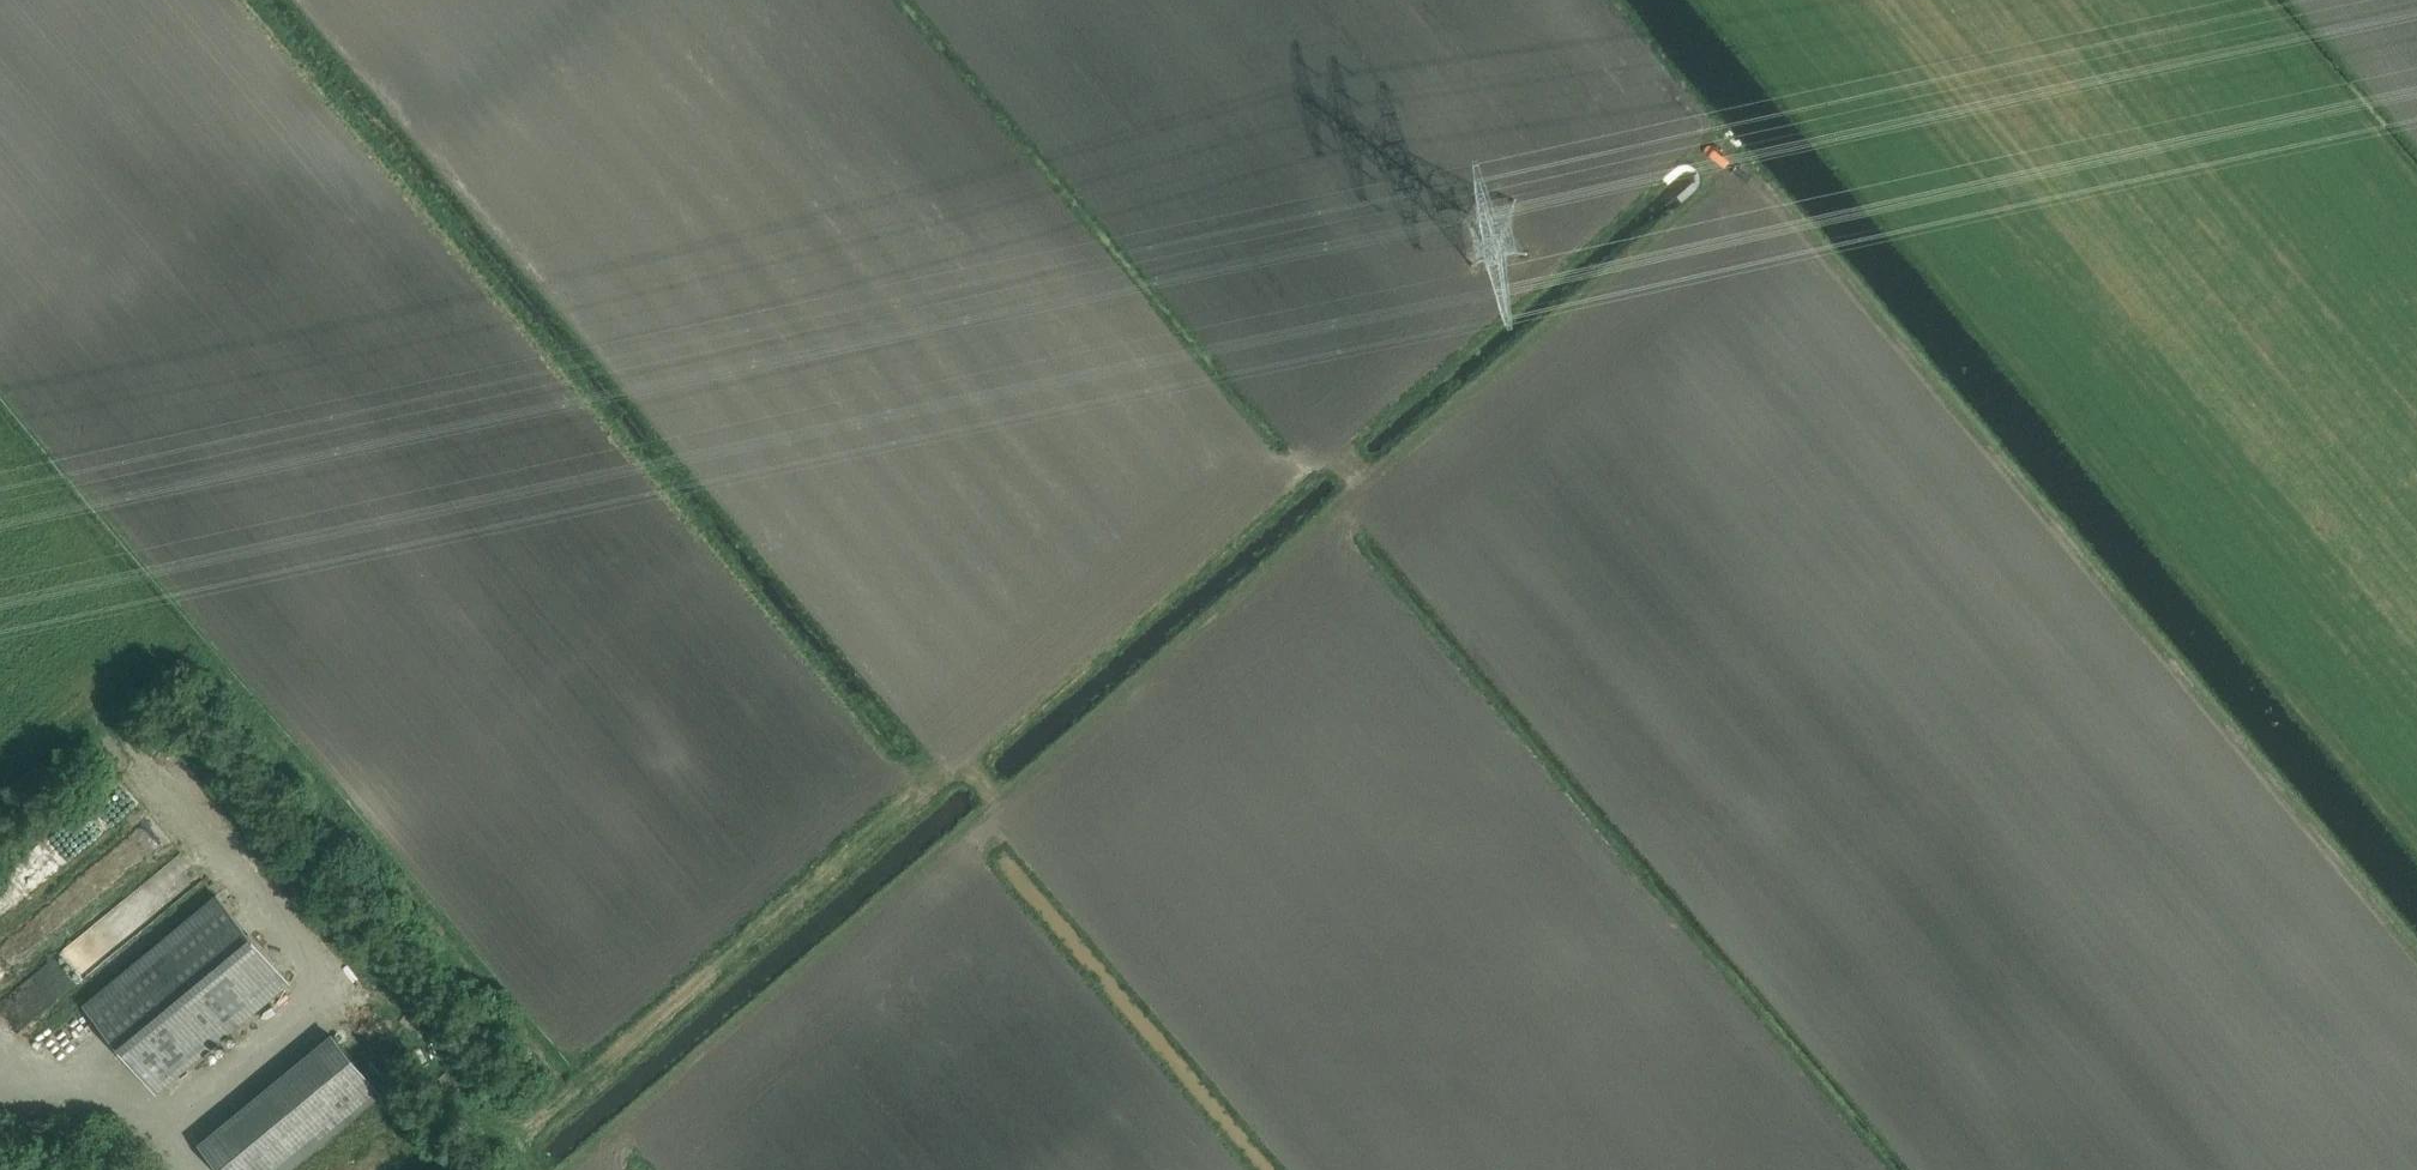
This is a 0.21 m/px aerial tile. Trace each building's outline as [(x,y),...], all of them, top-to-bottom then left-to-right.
[(289,984),(217,896),(85,1004),(157,1092),(289,984)] [(14,970),(3,951),(0,953),(0,978),(14,970)] [(76,1019),(69,1026),(86,1044),(93,1037),(76,1019)] [(50,1067),(60,1061),(45,1037),(36,1043),(50,1067)] [(231,1118),(200,1144),(221,1169),(273,1169),(231,1118)]
